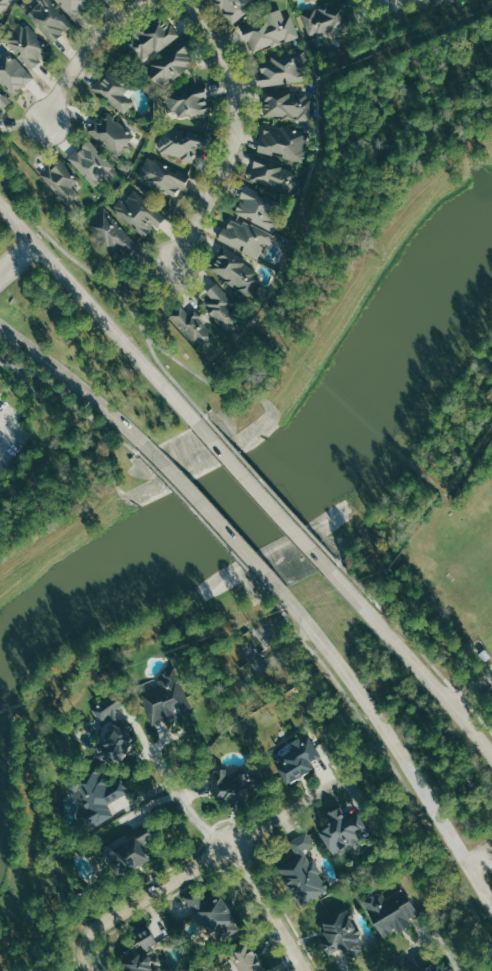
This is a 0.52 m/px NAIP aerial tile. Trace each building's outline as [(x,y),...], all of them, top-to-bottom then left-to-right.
[(11,2),(9,0),(0,0),(0,11),(11,2)] [(40,1),(39,0),(54,0),(74,23),(53,41),(28,12),(40,1)] [(74,19),(95,2),(93,0),(58,0),(74,19)] [(231,22),(248,9),(245,5),(250,0),(213,0),(231,22)] [(301,13),(342,0),(349,0),(359,24),(331,34),(309,35),(301,13)] [(435,9),(459,0),(432,0),(435,9)] [(122,41),(161,13),(177,35),(138,63),(122,41)] [(240,27),(250,54),(298,35),(290,15),(266,17),(240,27)] [(4,38),(31,70),(52,51),(25,19),(4,38)] [(187,35),(145,68),(160,87),(193,60),(187,53),(196,46),(187,35)] [(15,95),(35,77),(9,50),(0,58),(0,79),(15,95)] [(259,86),(257,73),(261,72),(260,62),(271,60),(270,55),(303,50),(308,79),(259,86)] [(91,87),(106,68),(130,86),(124,94),(133,101),(124,112),(91,87)] [(162,94),(205,84),(211,111),(179,118),(177,109),(166,112),(162,94)] [(262,87),(289,89),(312,97),(310,119),(260,117),(262,87)] [(10,102),(0,90),(0,111),(10,102)] [(87,129),(118,156),(136,136),(105,109),(87,129)] [(257,150),(302,160),(308,132),(263,122),(257,150)] [(162,124),(212,135),(208,150),(195,147),(192,160),(156,152),(162,124)] [(68,156),(94,186),(115,168),(89,138),(68,156)] [(247,179),(293,198),(302,176),(281,168),(283,163),(257,153),(247,179)] [(147,156),(190,175),(180,197),(137,177),(147,156)] [(40,173),(67,206),(86,190),(59,157),(40,173)] [(234,211),(273,230),(285,204),(246,185),(234,211)] [(114,209),(145,237),(165,216),(133,187),(114,209)] [(85,223),(105,206),(140,245),(128,256),(119,247),(112,253),(85,223)] [(217,238),(229,213),(273,236),(269,242),(265,241),(256,258),(217,238)] [(222,242),(246,258),(241,264),(262,278),(248,298),(204,269),(222,242)] [(216,282),(236,306),(238,326),(229,334),(207,310),(206,291),(216,282)] [(170,314),(201,349),(215,336),(192,310),(188,314),(180,305),(170,314)] [(175,664),(193,708),(152,724),(139,693),(159,685),(157,680),(161,670),(175,664)] [(119,689),(127,700),(114,710),(117,725),(119,726),(122,720),(132,726),(133,737),(121,762),(113,764),(97,756),(96,747),(98,742),(103,741),(111,721),(110,713),(100,721),(92,709),(119,689)] [(307,733),(321,756),(310,763),(313,768),(287,783),(274,760),(294,748),(291,742),(307,733)] [(86,830),(113,815),(106,803),(128,791),(121,778),(109,785),(96,763),(66,780),(72,791),(79,787),(90,806),(77,814),(86,830)] [(212,771),(226,771),(226,774),(238,774),(238,773),(258,773),(258,784),(253,784),(253,794),(248,794),(248,802),(224,802),(224,797),(212,797),(212,771)] [(319,829),(335,854),(371,831),(358,811),(348,818),(340,805),(327,813),(332,821),(319,829)] [(149,821),(132,831),(134,835),(102,853),(117,879),(151,860),(142,844),(157,835),(149,821)] [(301,905),(278,869),(297,857),(288,842),(306,831),(314,843),(303,850),(327,889),(301,905)] [(420,915),(383,937),(360,898),(378,887),(385,898),(403,887),(420,915)] [(184,897),(207,938),(214,934),(218,942),(239,929),(221,897),(207,905),(198,890),(184,897)] [(346,909),(368,945),(348,957),(341,946),(328,954),(321,942),(327,938),(319,925),(346,909)] [(146,954),(156,970),(125,970),(120,962),(143,948),(133,932),(147,924),(157,943),(151,946),(154,950),(146,954)] [(244,939),(262,970),(241,970),(228,949),(244,939)] [(449,964),(453,970),(420,970),(437,961),(441,968),(449,964)]
